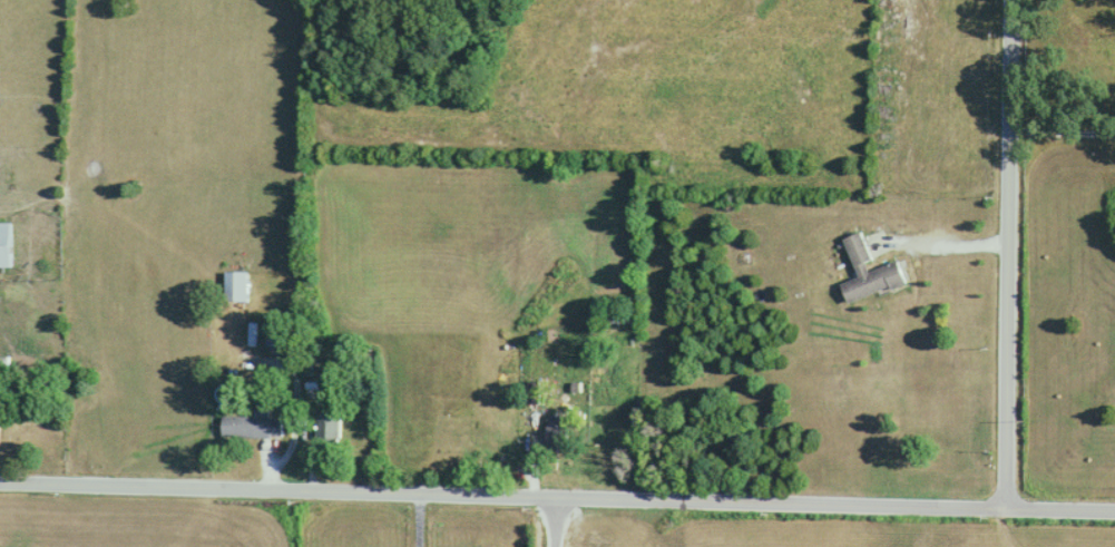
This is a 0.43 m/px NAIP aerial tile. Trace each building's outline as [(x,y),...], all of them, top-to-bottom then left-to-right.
[(11,225),(0,225),(0,269),(11,269),(11,225)] [(857,279),(840,285),(846,304),(905,284),(897,262),(872,271),(860,233),(843,239),(857,279)] [(247,273),(224,273),(224,303),(247,303),(247,273)] [(287,319),(265,319),(265,355),(287,355),(287,319)] [(339,408),(314,408),(314,440),(339,440),(339,408)] [(546,451),(565,451),(565,417),(546,417),(546,451)] [(221,438),(281,438),(281,418),(221,418),(221,438)]
